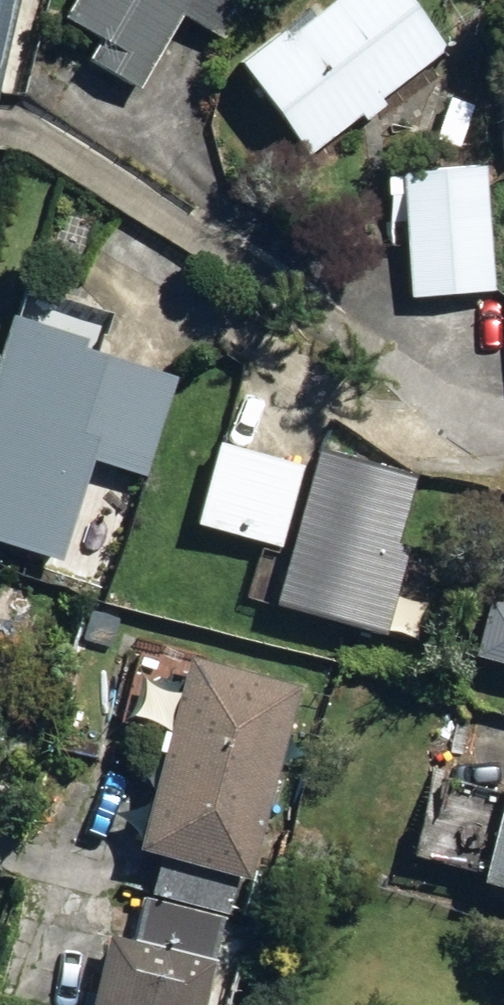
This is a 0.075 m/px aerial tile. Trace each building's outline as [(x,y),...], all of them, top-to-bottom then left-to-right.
[(2,75),(18,0),(0,0),(0,75),(2,75)] [(143,88),(186,13),(226,36),(247,0),(80,0),(70,17),(106,38),(94,60),(143,88)] [(313,156),(366,115),(370,121),(391,105),(387,98),(448,52),(410,0),(339,0),(294,34),(291,30),(245,64),(313,156)] [(421,131),(460,142),(471,104),(432,91),(421,131)] [(408,171),(417,295),(496,291),(489,165),(408,171)] [(65,561),(98,460),(146,476),(179,376),(89,347),(90,340),(17,317),(0,370),(0,541),(65,561)] [(200,522),(283,547),(307,468),(224,443),(200,522)] [(282,608),(392,638),(416,551),(399,547),(419,477),(326,451),(282,608)] [(156,895),(231,915),(242,878),(256,881),(305,691),(194,661),(143,851),(166,858),(156,895)] [(503,889),(503,816),(486,884),(503,889)] [(254,923),(147,899),(137,944),(115,940),(99,1004),(239,1004),(247,970),(244,969),(254,923)]
